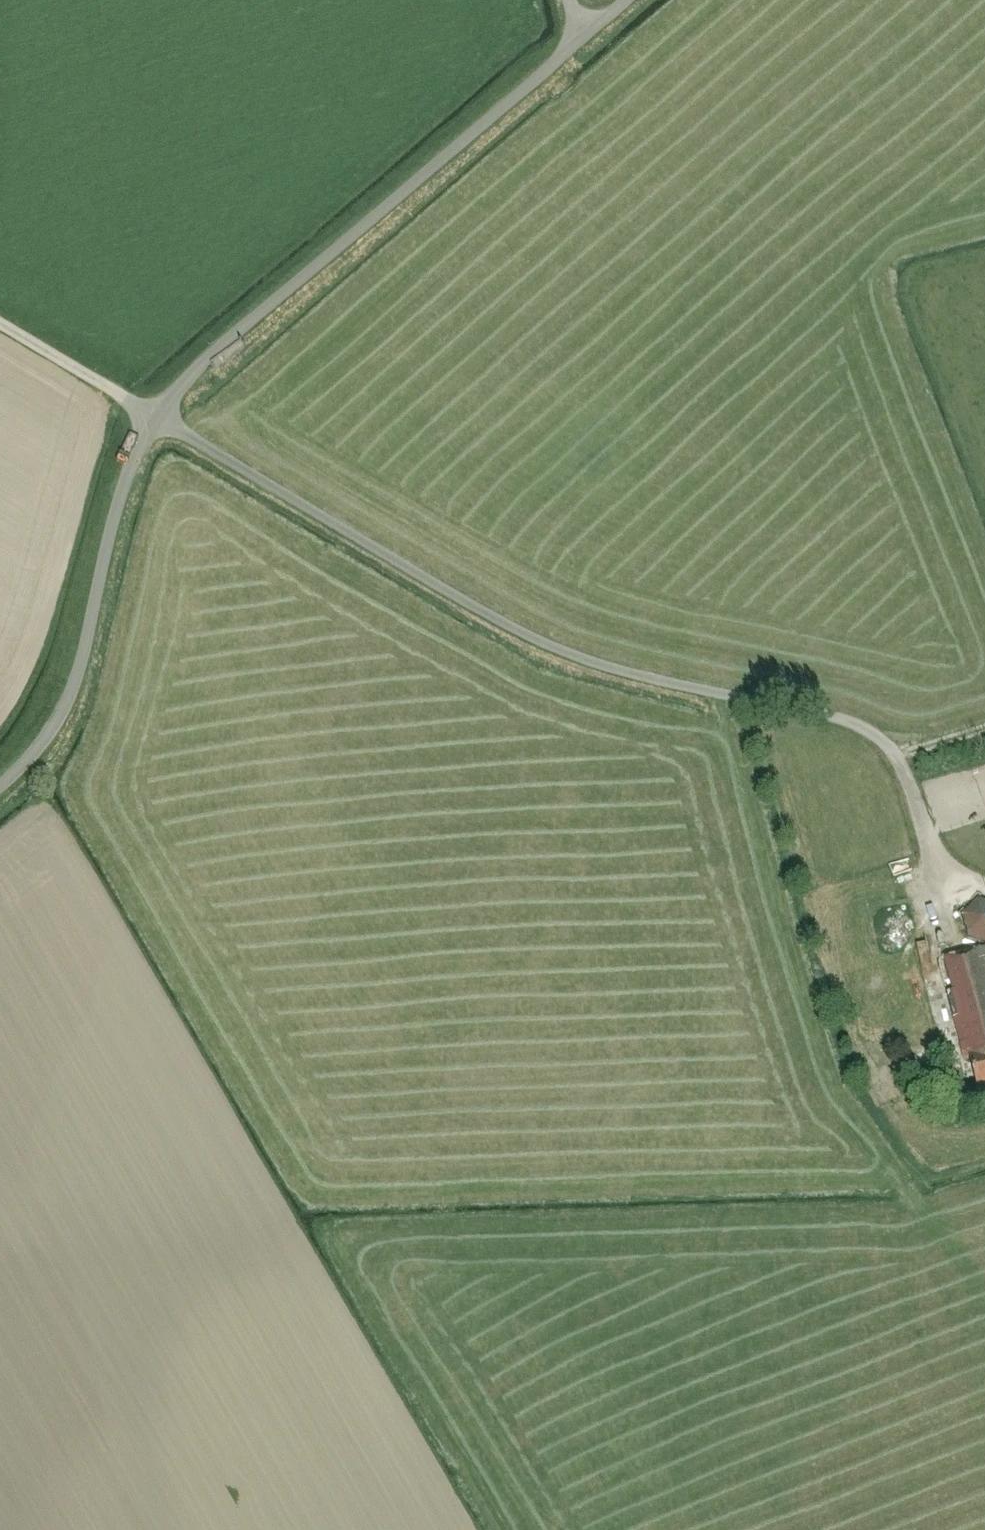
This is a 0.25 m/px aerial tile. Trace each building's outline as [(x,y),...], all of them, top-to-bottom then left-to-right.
[(964,758),(967,772),(928,782),(931,793),(984,780),(984,753),(964,758)] [(961,902),(963,935),(984,933),(984,901),(961,902)] [(937,960),(959,1043),(964,1059),(970,1057),(978,1085),(984,1083),(984,946),(937,960)]
